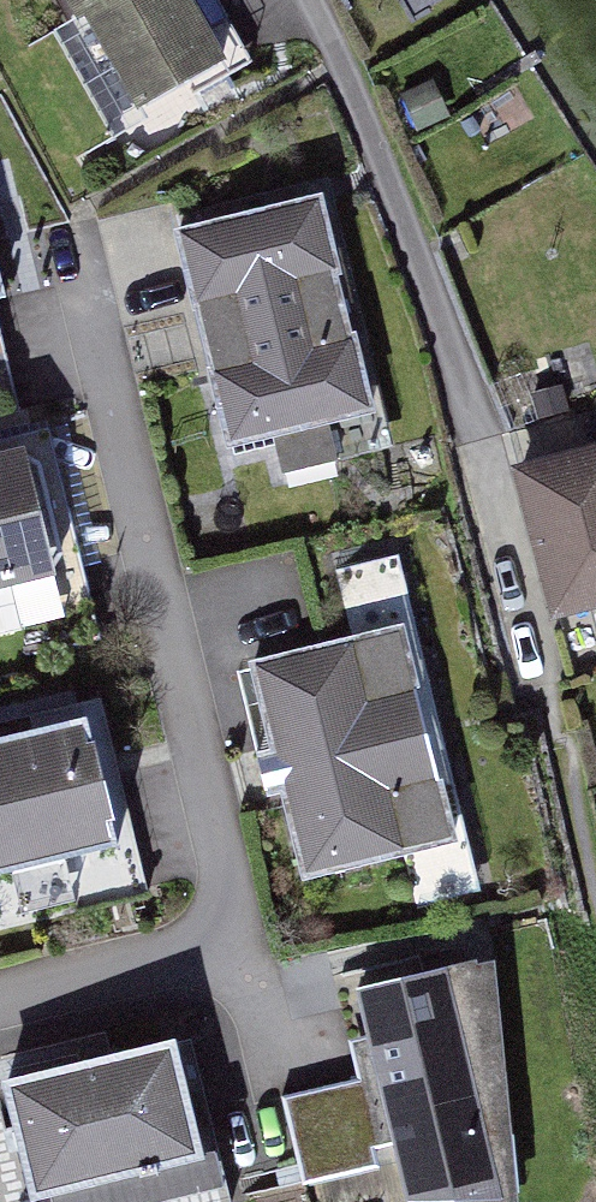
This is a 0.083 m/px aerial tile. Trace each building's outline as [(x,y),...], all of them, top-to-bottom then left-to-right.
[(117,111),(234,44),(208,0),(53,0),(117,111)] [(325,187),(164,225),(216,446),(264,435),(272,468),(385,442),(325,187)] [(12,410),(0,363),(0,413),(12,410)] [(0,463),(0,583),(46,572),(19,459),(0,463)] [(522,479),(557,613),(595,603),(595,460),(522,479)] [(400,632),(258,666),(279,757),(262,761),(272,800),(288,796),(307,873),(450,839),(400,632)] [(0,742),(0,869),(107,845),(80,724),(0,742)] [(357,996),(369,1044),(353,1048),(363,1086),(291,1105),(314,1193),(381,1176),(374,1150),(393,1145),(407,1201),(503,1201),(487,964),(357,996)] [(0,1086),(0,1093),(24,1201),(29,1201),(48,1198),(49,1201),(201,1201),(219,1198),(185,1046),(0,1086)]
